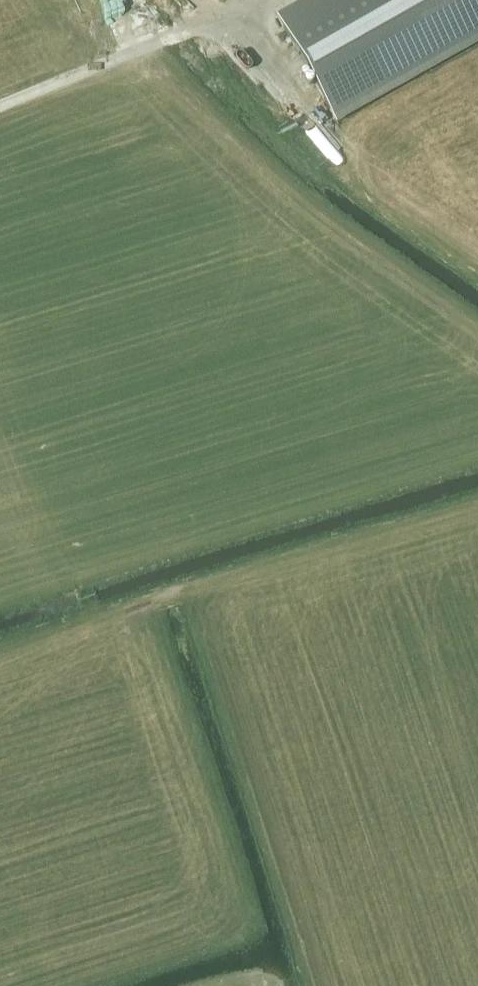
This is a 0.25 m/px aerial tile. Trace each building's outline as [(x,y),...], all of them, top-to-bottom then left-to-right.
[(477,42),(477,0),(308,0),(275,18),(333,123),(477,42)]
